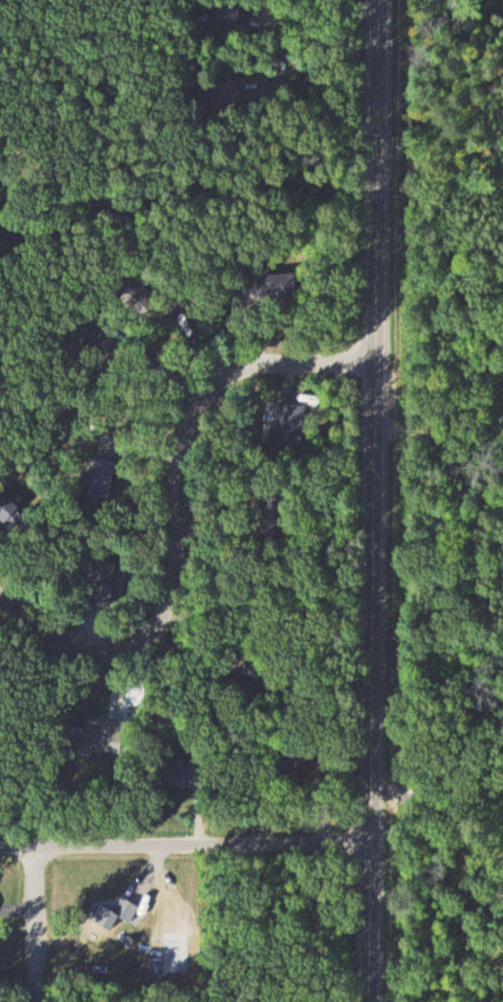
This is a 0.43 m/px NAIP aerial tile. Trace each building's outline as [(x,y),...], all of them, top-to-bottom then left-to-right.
[(246,105),(246,82),(212,82),(212,105),(246,105)] [(298,276),(260,276),(260,301),(298,301),(298,276)] [(302,447),(305,406),(280,404),(278,424),(266,423),(265,445),(302,447)] [(96,467),(89,495),(110,500),(117,472),(96,467)] [(16,514),(1,494),(0,495),(0,520),(4,524),(16,514)] [(122,561),(99,557),(90,606),(113,610),(122,561)] [(70,748),(105,751),(108,729),(72,725),(70,748)] [(305,778),(305,756),(286,756),(286,778),(305,778)] [(188,765),(160,765),(160,785),(188,785),(188,765)]
